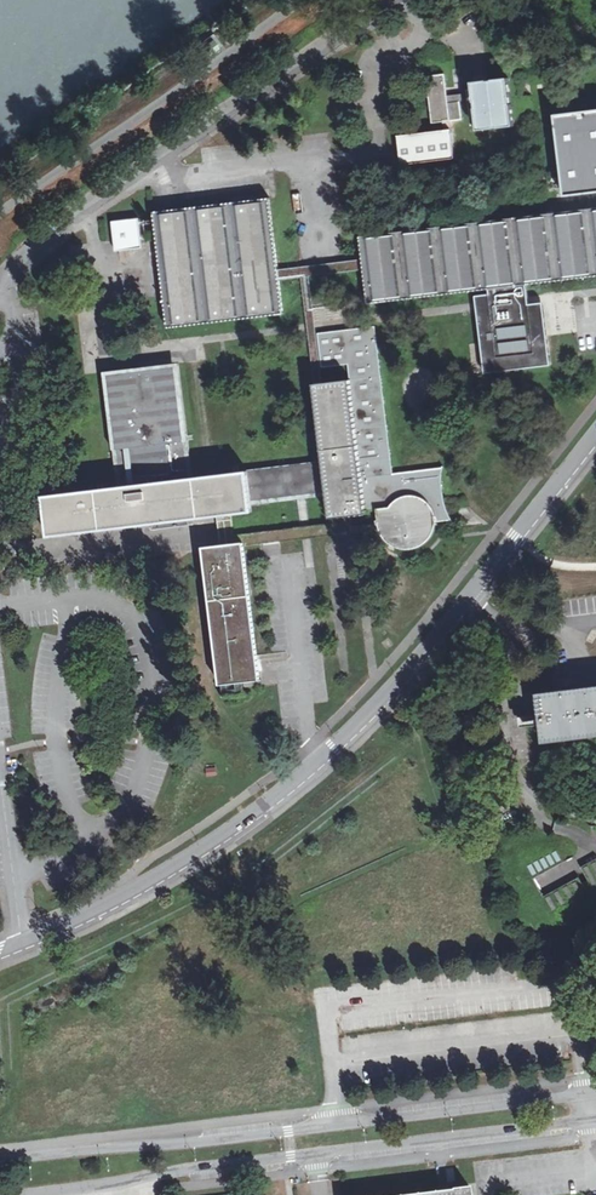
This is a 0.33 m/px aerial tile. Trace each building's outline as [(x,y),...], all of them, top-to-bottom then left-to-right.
[(219,48),(213,39),(200,48),(206,57),(219,48)] [(443,131),(400,136),(402,163),(454,157),(450,122),(462,119),(460,102),(474,100),(475,102),(476,102),(477,108),(475,108),(478,131),(493,129),(493,128),(499,127),(499,129),(514,126),(512,104),(510,104),(509,97),(511,97),(508,78),(494,80),(494,81),(487,81),(487,80),(472,82),(473,93),(447,96),(445,74),(427,76),(433,123),(442,122),(443,131)] [(555,115),(564,196),(595,193),(595,110),(555,115)] [(271,198),(154,212),(168,327),(284,313),(280,280),(279,270),(271,198)] [(365,269),(369,303),(477,290),(527,284),(595,276),(595,208),(361,238),(364,259),(365,269)] [(114,222),(116,251),(143,248),(140,218),(114,222)] [(414,469),(393,471),(375,326),(317,333),(316,327),(309,276),(365,269),(364,259),(279,270),(280,280),(301,277),(308,328),(315,382),(325,460),(251,468),(193,475),(189,438),(181,361),(108,369),(116,447),(120,483),(47,492),(52,532),(138,522),(216,513),(218,529),(219,546),(230,544),(243,543),(272,540),(309,536),(348,531),(384,528),(388,537),(397,544),(405,547),(412,547),(421,546),(426,542),(435,536),(439,528),(440,520),(457,519),(447,499),(446,487),(445,476),(444,466),(414,469)] [(527,284),(477,290),(478,307),(479,310),(502,307),(504,321),(531,318),(529,300),(527,284)] [(479,310),(486,371),(500,369),(500,371),(551,365),(547,335),(533,337),(531,318),(504,321),(502,307),(479,310)] [(219,546),(202,547),(210,615),(219,685),(259,680),(243,543),(230,544),(219,546)] [(272,557),(256,559),(257,567),(273,565),(272,557)] [(538,696),(543,737),(595,730),(595,689),(538,696)] [(506,780),(494,782),(495,790),(507,788),(506,780)] [(507,791),(496,792),(497,800),(508,799),(507,791)] [(538,857),(525,864),(533,879),(565,862),(558,849),(540,860),(538,857)] [(543,896),(551,911),(595,886),(595,858),(581,866),(588,880),(582,883),(579,876),(543,896)] [(471,1186),(447,1189),(394,1194),(472,1194),(471,1186)]
